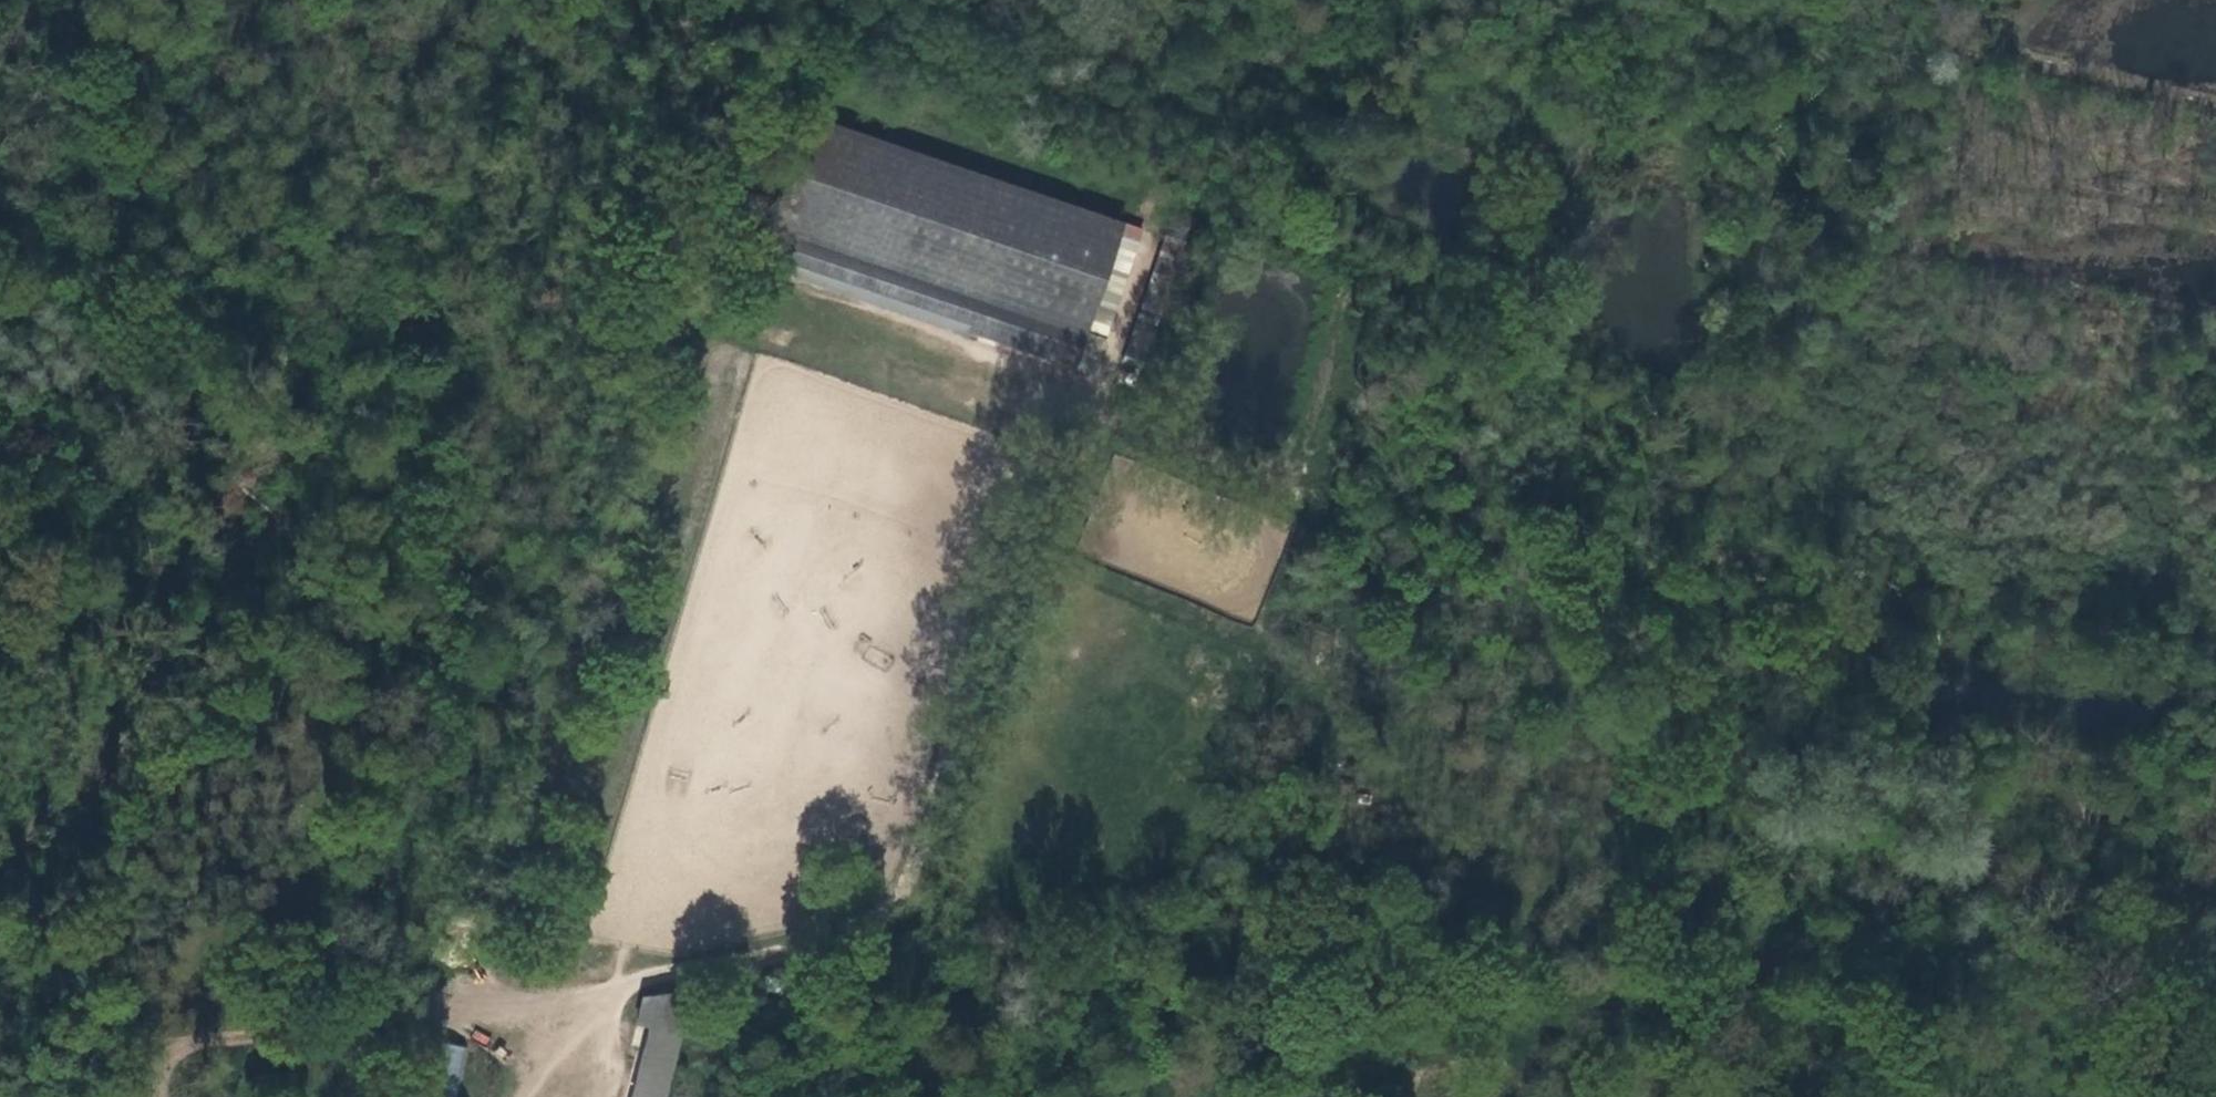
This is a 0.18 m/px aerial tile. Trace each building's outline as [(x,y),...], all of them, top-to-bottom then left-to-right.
[(759,268),(1074,367),(1107,254),(793,159),(759,268)] [(1068,387),(1074,367),(759,268),(752,290),(1068,387)] [(1149,363),(1159,310),(1136,306),(1126,359),(1149,363)] [(679,1029),(656,1032),(639,1096),(661,1096),(679,1029)] [(464,1047),(435,1043),(428,1096),(457,1096),(464,1047)]
